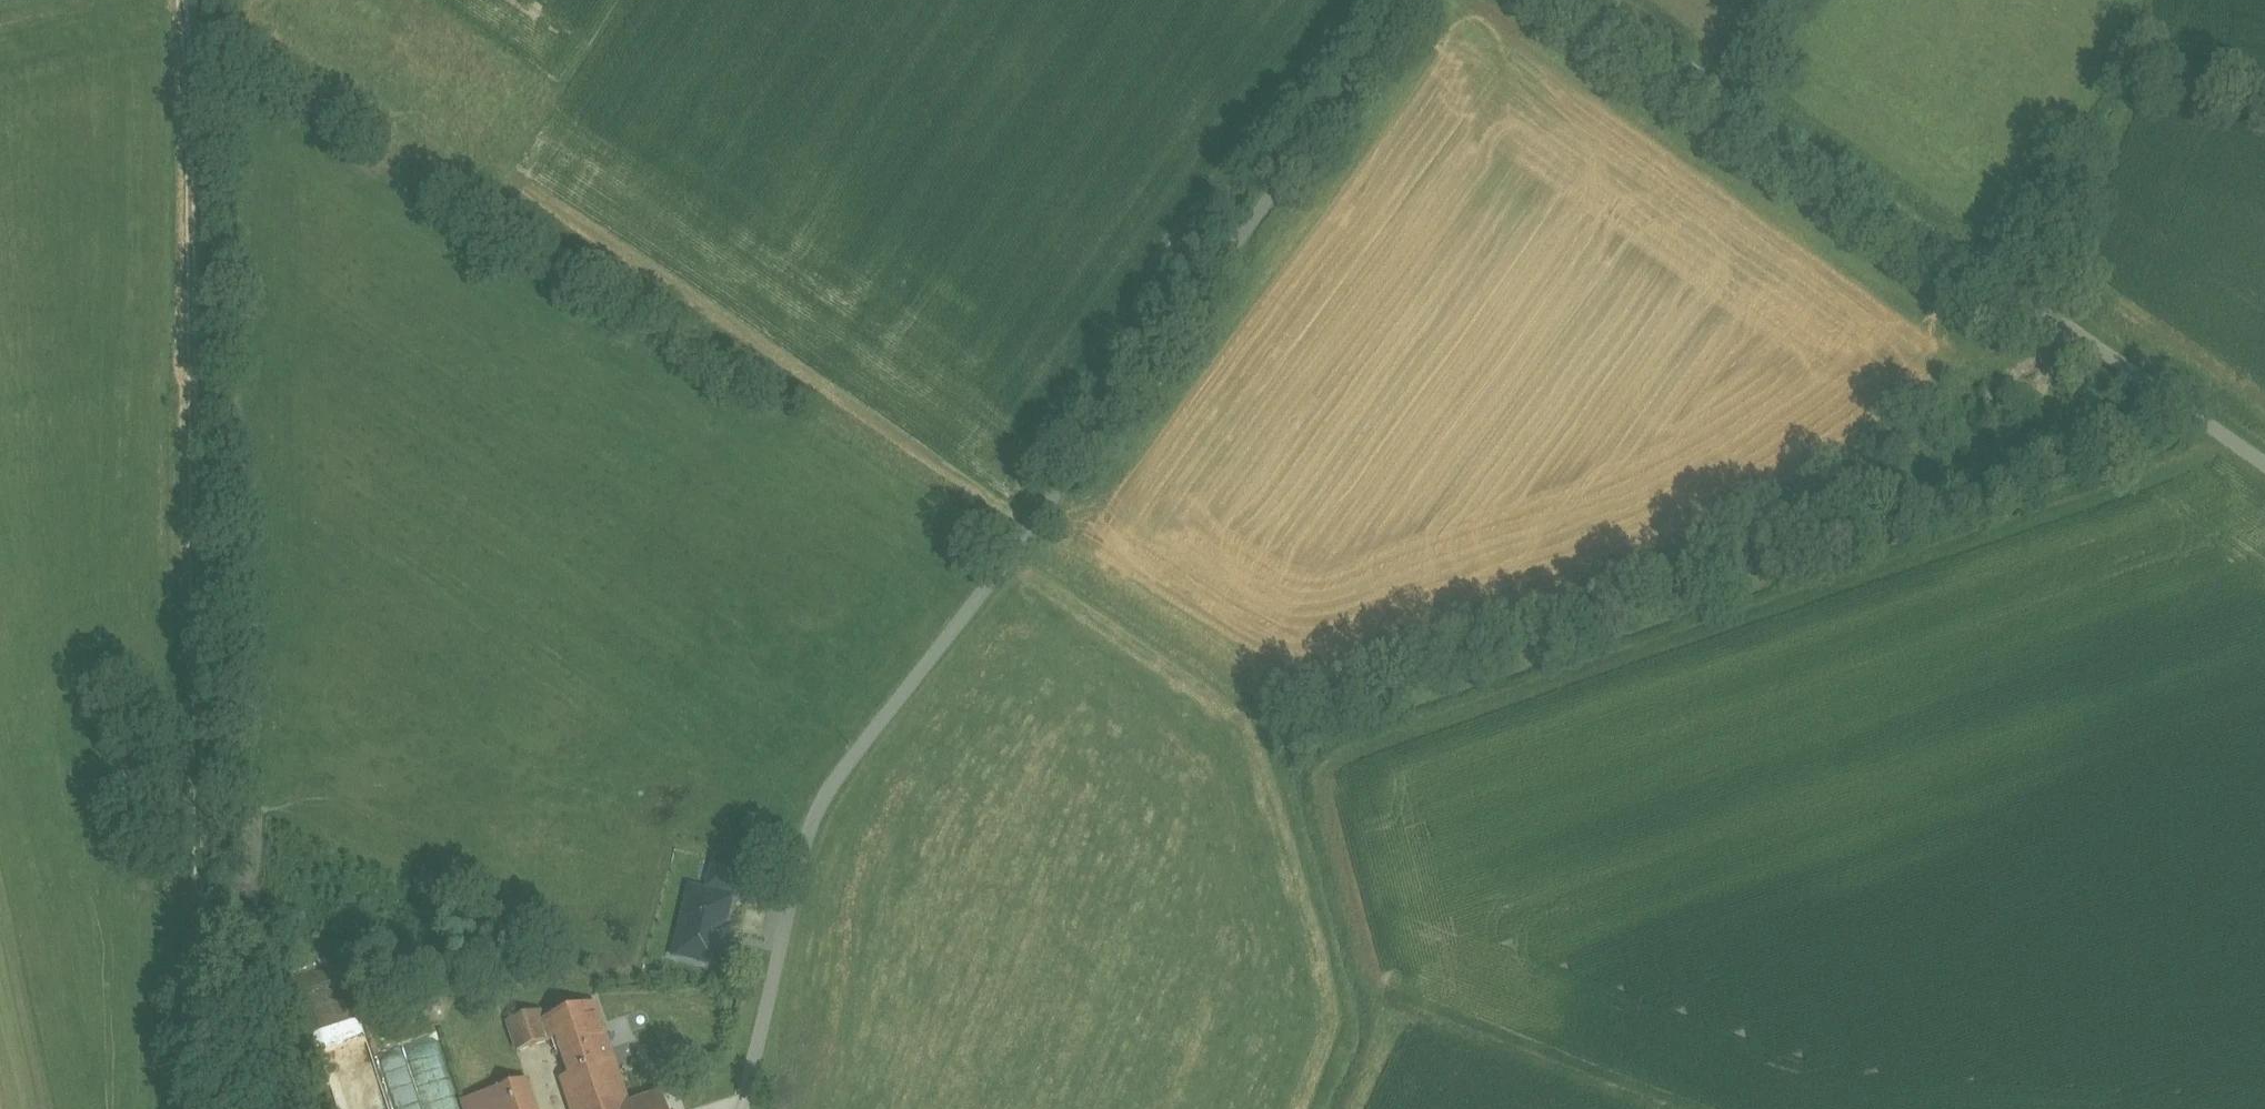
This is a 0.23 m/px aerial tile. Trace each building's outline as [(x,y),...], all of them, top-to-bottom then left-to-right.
[(685,957),(714,964),(729,898),(691,889),(680,936),(689,938),(685,957)] [(617,1073),(595,1005),(544,1022),(549,1042),(558,1039),(570,1076),(562,1079),(566,1090),(617,1073)] [(540,1011),(508,1022),(518,1052),(549,1042),(543,1022),(544,1022),(540,1011)] [(470,1028),(442,1037),(462,1101),(490,1091),(470,1028)] [(566,1090),(572,1108),(668,1108),(664,1096),(629,1108),(617,1073),(566,1090)] [(462,1101),(465,1108),(537,1108),(527,1079),(490,1091),(462,1101)]
